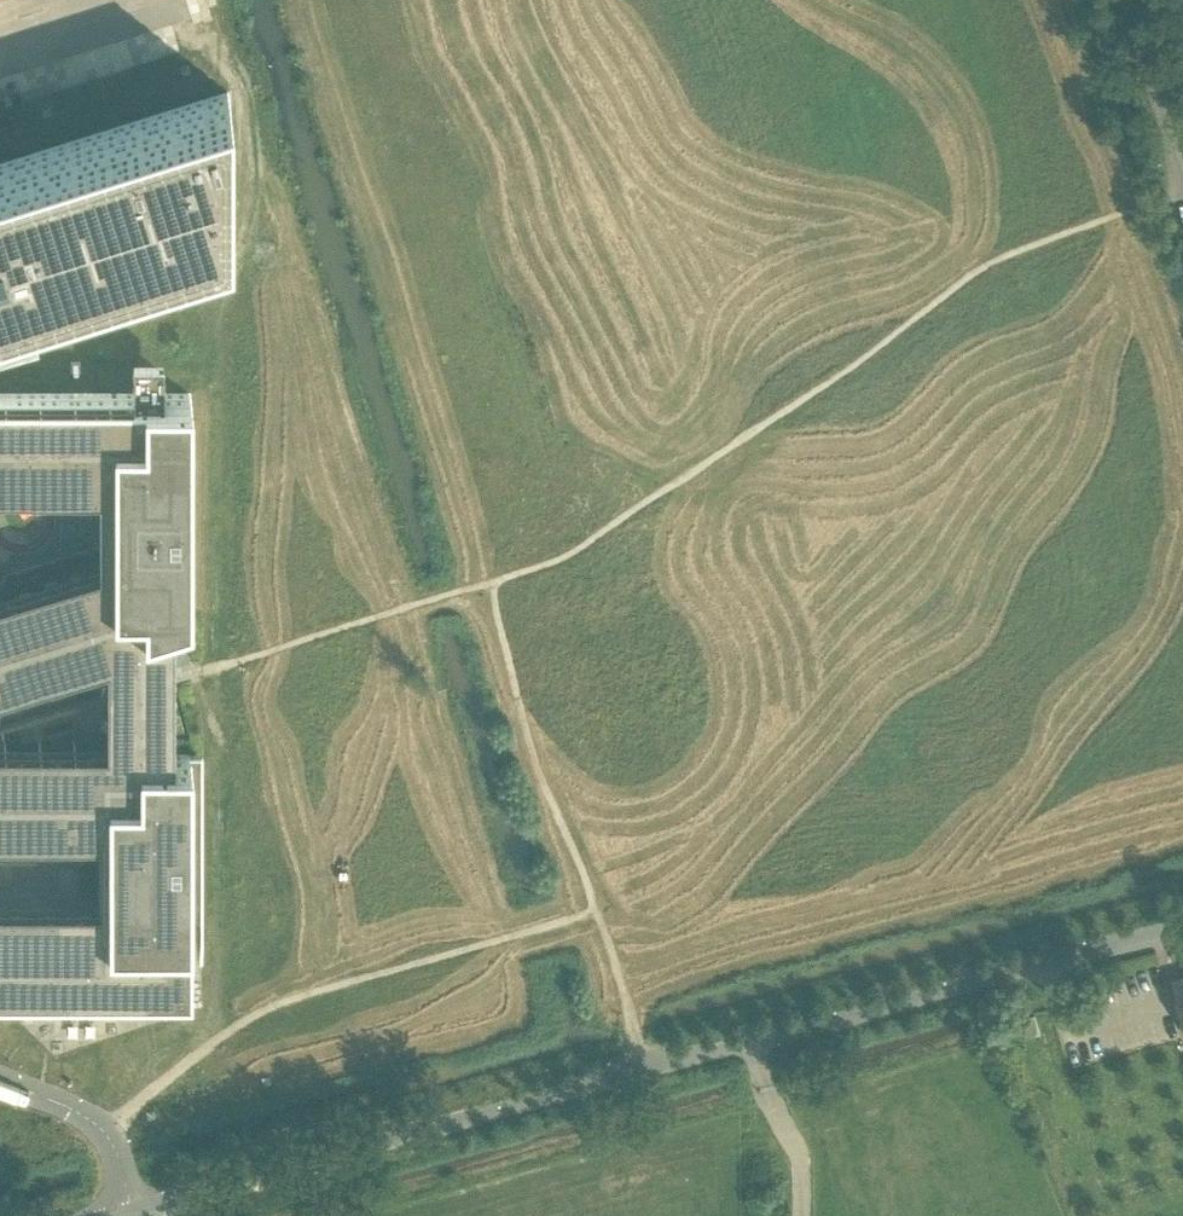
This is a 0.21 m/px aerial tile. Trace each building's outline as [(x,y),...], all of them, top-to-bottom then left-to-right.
[(88,278),(228,234),(228,154),(228,149),(228,96),(228,92),(225,93),(0,164),(0,306),(88,278)] [(9,989),(190,989),(190,961),(190,952),(190,925),(190,755),(173,755),(173,739),(173,617),(190,612),(190,521),(190,451),(190,394),(162,394),(162,389),(162,356),(138,356),(133,356),(133,363),(133,394),(38,394),(0,394),(0,478),(103,478),(106,478),(106,567),(0,600),(0,678),(106,645),(106,654),(106,670),(106,740),(106,748),(0,748),(0,823),(106,823),(106,894),(106,905),(0,905),(0,989),(9,989)] [(1182,1005),(1182,975),(1175,977),(1182,1005)]
